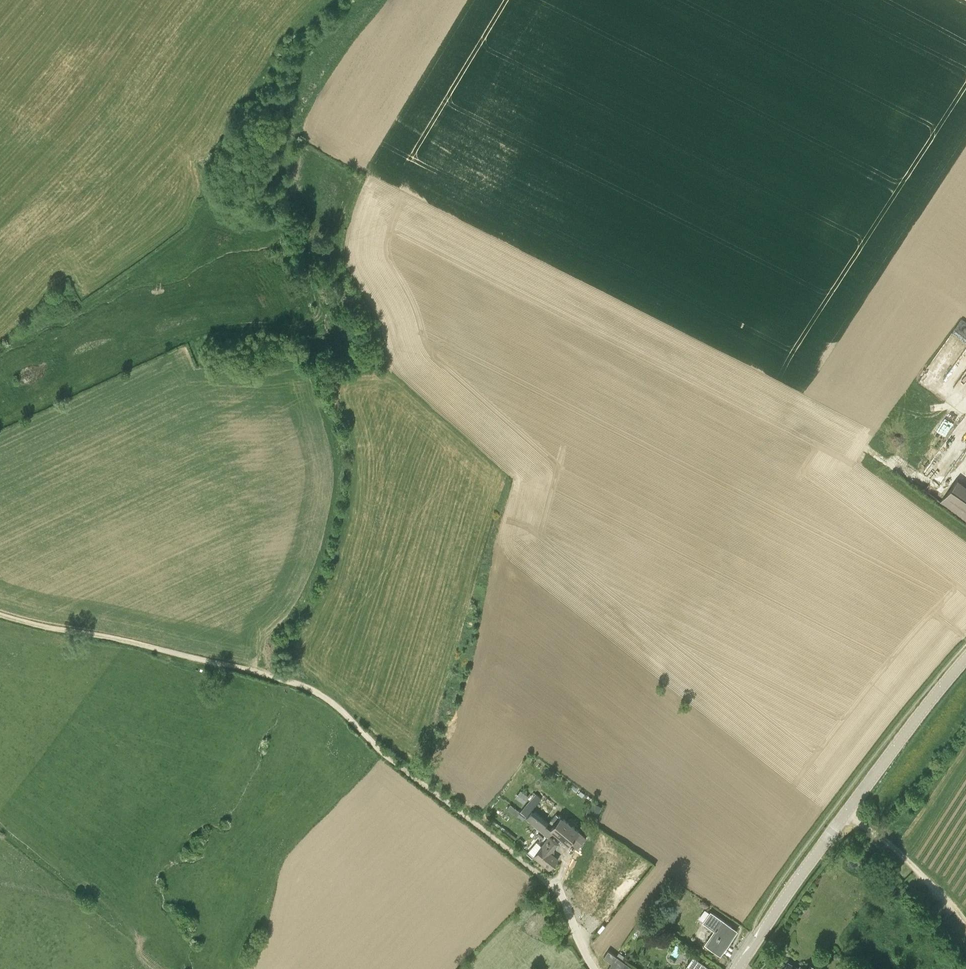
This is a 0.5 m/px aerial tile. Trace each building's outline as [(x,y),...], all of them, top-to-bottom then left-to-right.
[(946,416),(938,431),(949,436),(956,421),(946,416)] [(957,478),(940,503),(965,522),(965,485),(957,478)] [(509,803),(510,804),(507,807),(517,815),(520,812),(521,813),(526,817),(527,817),(549,835),(550,835),(549,834),(554,829),(555,829),(570,842),(579,831),(561,816),(551,827),(532,810),(541,799),(534,793),(529,799),(518,791),(510,802),(509,803)] [(592,801),(586,816),(597,821),(603,806),(592,801)] [(542,846),(534,855),(550,869),(558,859),(550,852),(558,842),(550,836),(542,846)] [(534,855),(542,846),(537,841),(527,853),(532,858),(534,855)] [(706,943),(712,947),(721,953),(721,952),(731,937),(736,930),(711,911),(703,922),(715,929),(706,943)] [(655,926),(647,920),(642,927),(650,933),(655,926)] [(612,962),(618,954),(610,948),(604,956),(612,962)] [(618,954),(612,962),(608,968),(638,968),(618,954)] [(693,956),(685,968),(687,968),(712,968),(693,956)]
